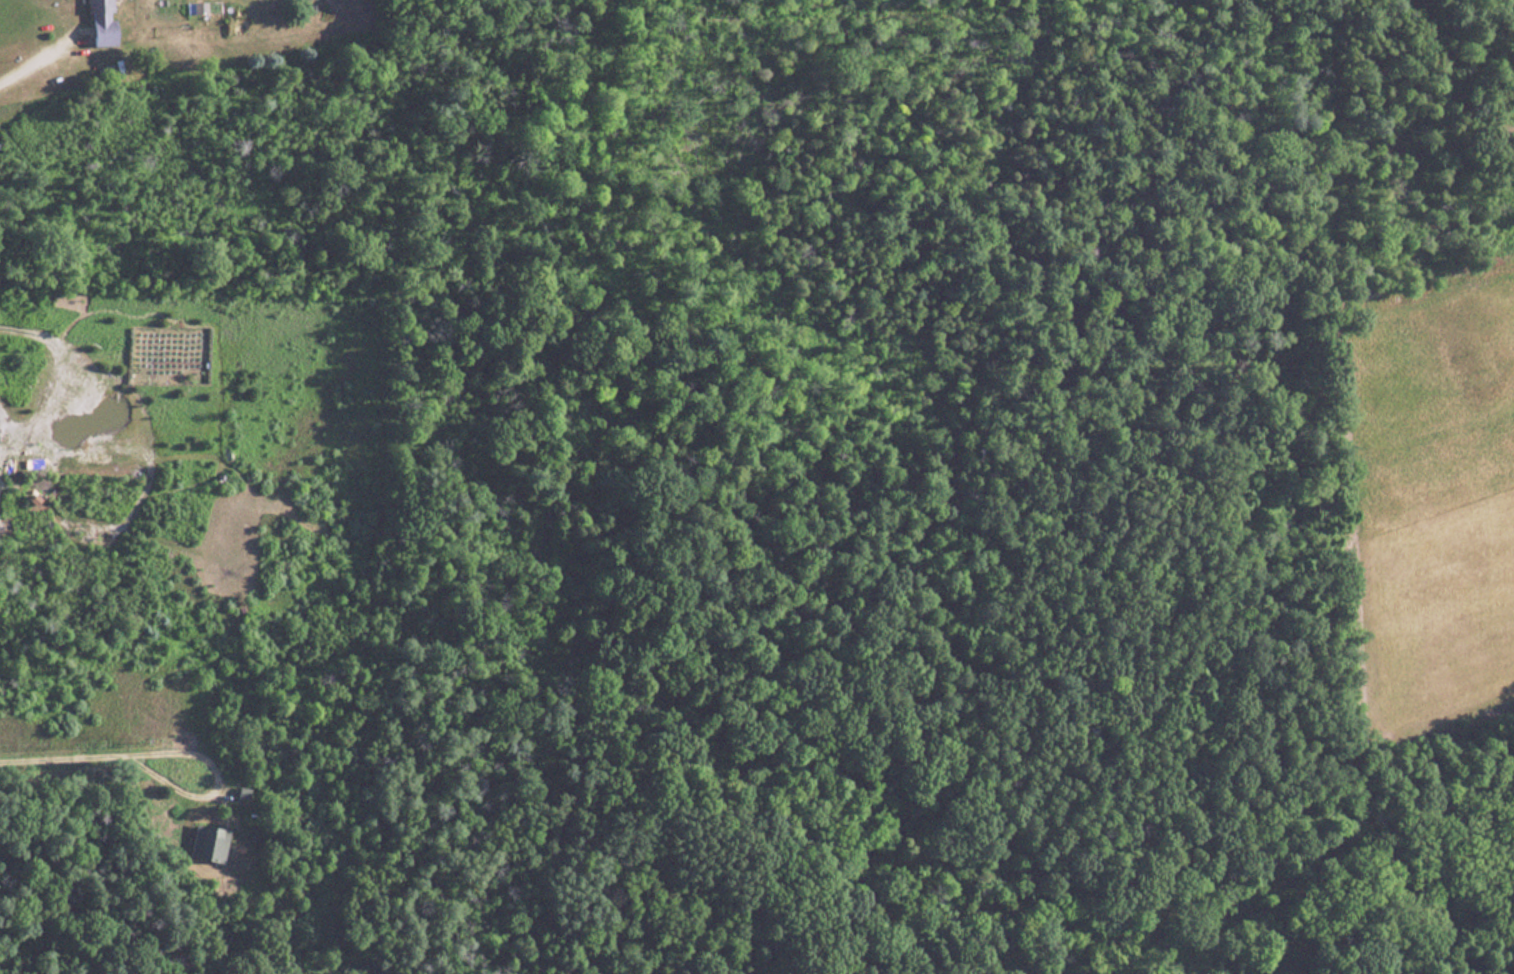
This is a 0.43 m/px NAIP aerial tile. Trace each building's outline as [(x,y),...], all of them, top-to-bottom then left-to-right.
[(92,45),(118,45),(117,0),(92,0),(92,45)] [(235,797),(245,799),(246,790),(237,788),(235,797)] [(232,830),(198,824),(192,857),(226,863),(232,830)]
